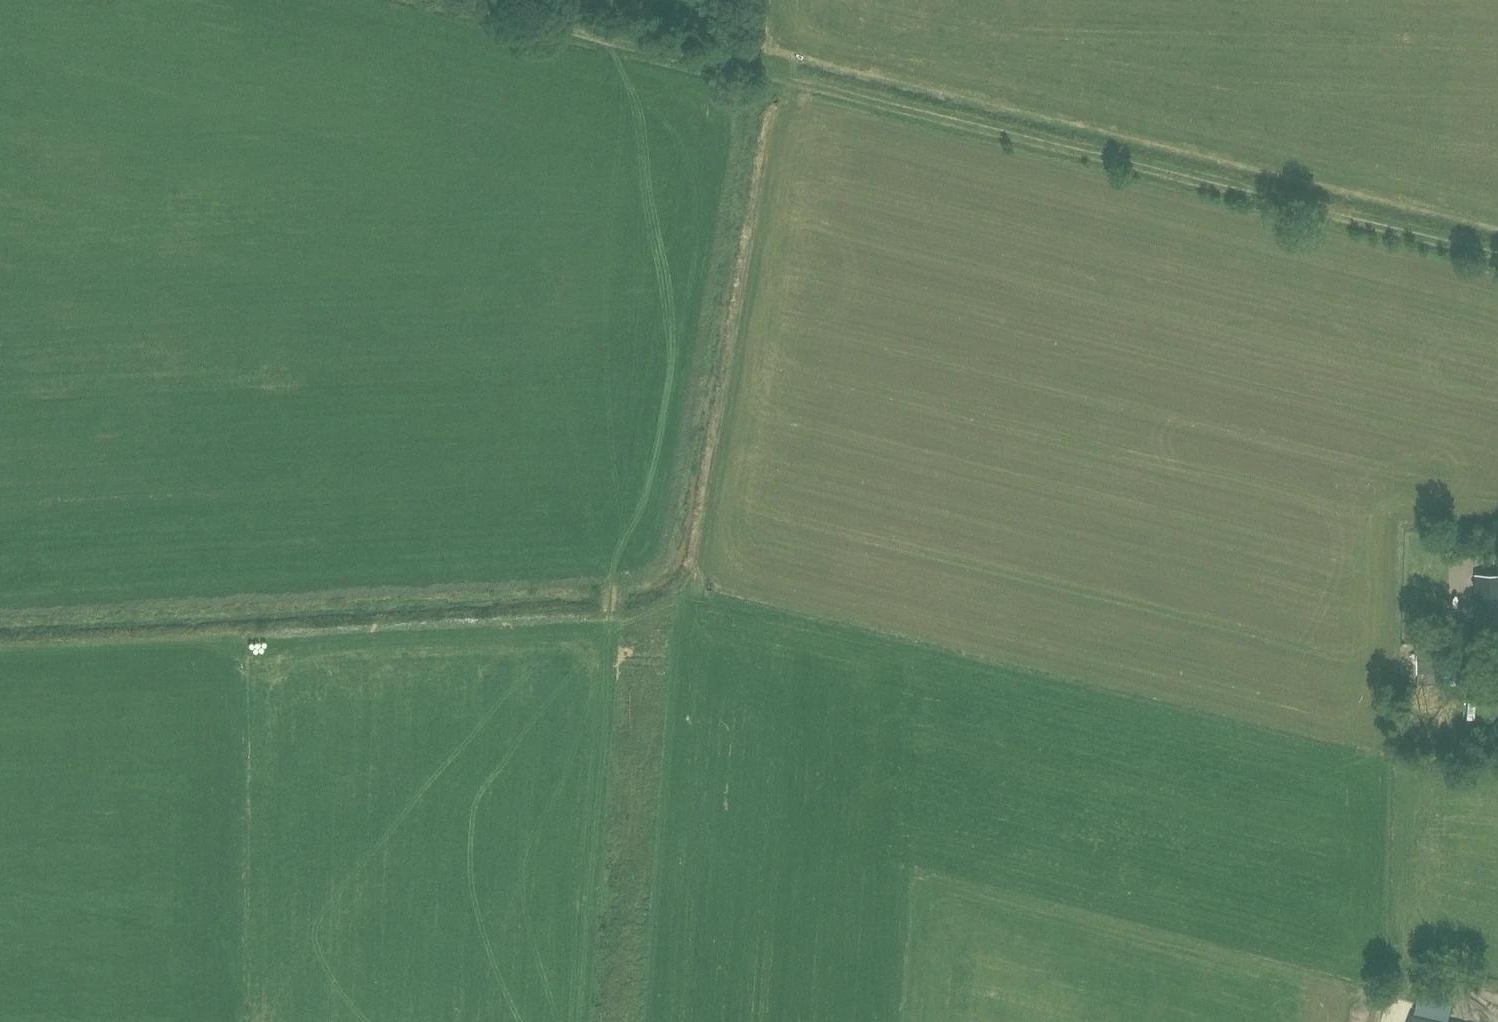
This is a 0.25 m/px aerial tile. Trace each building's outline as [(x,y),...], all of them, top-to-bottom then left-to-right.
[(1477,574),(1475,634),(1497,635),(1497,575),(1477,574)] [(1459,673),(1460,643),(1421,641),(1420,671),(1459,673)]
